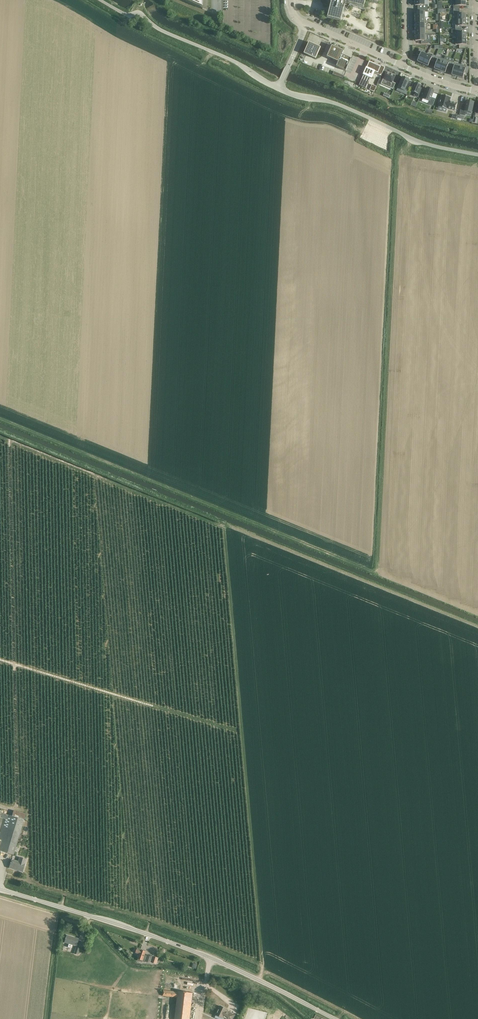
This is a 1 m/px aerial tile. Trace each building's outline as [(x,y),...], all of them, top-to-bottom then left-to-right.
[(207,9),(207,0),(187,0),(207,9)] [(453,9),(460,9),(460,6),(466,6),(466,0),(455,0),(455,6),(453,6),(453,9)] [(455,29),(462,29),(462,26),(466,26),(466,20),(455,20),(455,29)] [(428,44),(428,35),(415,35),(415,41),(421,41),(421,44),(428,44)] [(309,43),(304,54),(316,59),(320,48),(309,43)] [(332,45),(327,57),(338,62),(336,67),(346,71),(348,66),(351,59),(342,55),(344,50),(338,48),(336,47),(332,45)] [(420,49),(417,54),(420,56),(417,61),(423,64),(427,55),(422,52),(423,50),(420,49)] [(427,55),(423,64),(428,66),(431,61),(433,62),(436,56),(433,55),(432,57),(427,55)] [(436,56),(433,62),(436,63),(434,69),(440,71),(444,59),(436,56)] [(444,59),(440,71),(445,73),(447,67),(450,68),(452,62),(450,61),(444,59)] [(369,62),(359,85),(365,88),(366,88),(370,77),(371,78),(371,77),(373,72),(374,71),(378,73),(377,74),(381,76),(384,68),(380,67),(374,64),(369,62)] [(452,62),(450,68),(453,69),(452,75),(457,77),(461,65),(455,63),(452,62)] [(461,65),(457,77),(463,78),(465,72),(468,73),(469,67),(461,65)] [(386,72),(383,79),(388,81),(386,86),(393,89),(395,83),(392,82),(395,76),(386,72)] [(402,76),(397,88),(398,88),(404,91),(403,94),(406,95),(409,88),(407,87),(410,80),(402,76)] [(422,85),(415,82),(415,84),(414,83),(412,87),(413,87),(412,91),(415,93),(414,96),(418,98),(422,89),(420,88),(422,85)] [(426,87),(422,99),(423,99),(429,101),(428,104),(433,106),(436,99),(432,98),(434,93),(435,90),(426,87)] [(442,95),(438,107),(448,110),(448,109),(455,111),(457,103),(450,101),(451,98),(442,95)] [(472,113),(474,102),(467,101),(466,105),(462,104),(460,114),(465,116),(466,111),(472,113)] [(6,815),(0,813),(0,829),(3,819),(4,819),(0,832),(0,851),(13,855),(15,850),(16,845),(24,820),(26,814),(14,810),(14,812),(12,817),(9,816),(6,815)] [(18,862),(12,860),(9,868),(22,872),(25,864),(26,859),(19,857),(18,862)] [(65,938),(65,939),(64,943),(76,946),(79,939),(67,935),(66,938),(65,938)] [(138,957),(139,957),(138,958),(137,961),(142,963),(142,962),(145,963),(145,962),(150,964),(152,957),(148,955),(147,956),(145,955),(146,952),(141,950),(137,949),(136,953),(140,954),(140,955),(139,954),(138,957)] [(193,993),(178,991),(178,992),(164,990),(163,996),(177,997),(175,1018),(190,1018),(193,993)] [(221,1017),(223,1018),(223,1017),(227,1018),(233,1018),(235,1015),(230,1013),(228,1012),(228,1013),(226,1012),(227,1009),(220,1006),(216,1015),(221,1017)]
